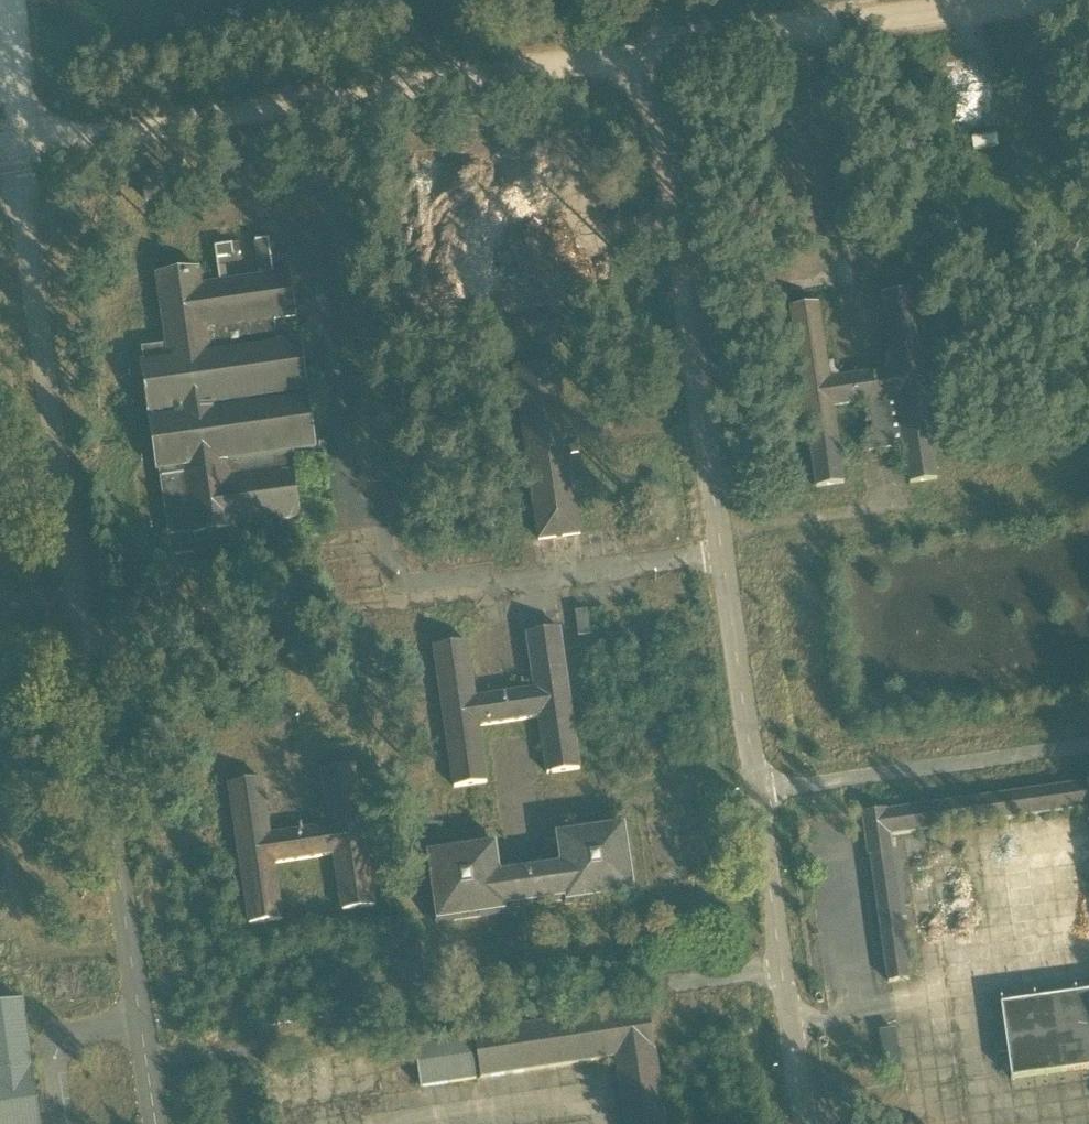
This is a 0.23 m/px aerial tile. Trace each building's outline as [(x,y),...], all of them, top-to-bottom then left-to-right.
[(143,177),(146,202),(166,199),(163,174),(143,177)] [(255,242),(260,274),(273,272),(268,241),(257,242),(255,242)] [(215,248),(216,259),(241,255),(239,245),(215,248)] [(160,472),(173,556),(191,554),(188,535),(193,535),(193,536),(218,533),(220,549),(220,550),(232,549),(232,547),(231,548),(229,531),(236,530),(236,528),(300,519),(293,470),(294,470),(292,453),(314,450),(298,341),(276,344),(273,321),(296,318),(290,274),(244,280),(243,274),(236,275),(237,281),(227,283),(221,284),(201,287),(199,270),(178,273),(177,268),(171,269),(172,273),(156,276),(166,348),(143,351),(145,363),(143,364),(158,473),(160,472)] [(784,310),(810,487),(842,482),(831,408),(867,403),(872,438),(861,439),(863,454),(904,447),(910,484),(938,480),(909,291),(881,295),(892,371),(827,381),(816,305),(784,310)] [(531,482),(539,541),(580,535),(569,455),(579,453),(577,442),(567,444),(556,364),(515,370),(523,429),(524,428),(532,481),(531,482)] [(498,421),(501,439),(511,438),(509,419),(498,421)] [(575,612),(579,637),(591,636),(588,611),(575,612)] [(434,647),(454,788),(487,783),(479,727),(539,719),(547,775),(580,770),(559,629),(527,634),(535,690),(475,699),(467,643),(434,647)] [(229,785),(250,925),(282,921),(274,865),(334,856),(342,912),(375,907),(354,766),(321,771),(330,827),(270,836),(261,780),(229,785)] [(1088,783),(1088,784),(887,813),(886,811),(862,814),(868,858),(871,858),(889,984),(908,981),(900,921),(906,920),(897,853),(892,854),(890,837),(1088,809),(1088,782),(1088,783)] [(426,854),(436,924),(506,914),(505,909),(565,901),(565,905),(635,895),(625,825),(555,836),(559,858),(568,856),(569,864),(560,865),(500,874),(491,875),(490,868),(499,866),(495,844),(426,854)] [(1001,1007),(1005,1034),(995,1036),(998,1055),(1007,1054),(1011,1081),(1088,1070),(1088,994),(1001,1007)] [(39,1117),(35,1094),(26,1027),(22,1004),(0,1007),(0,1123),(40,1123),(39,1117)] [(626,1123),(666,1123),(648,1009),(414,1044),(420,1088),(476,1080),(476,1075),(480,1075),(481,1079),(616,1059),(626,1123)] [(881,1034),(886,1070),(900,1068),(898,1054),(902,1056),(900,1043),(897,1045),(895,1032),(881,1034)] [(905,1068),(908,1087),(918,1085),(915,1067),(905,1068)]
